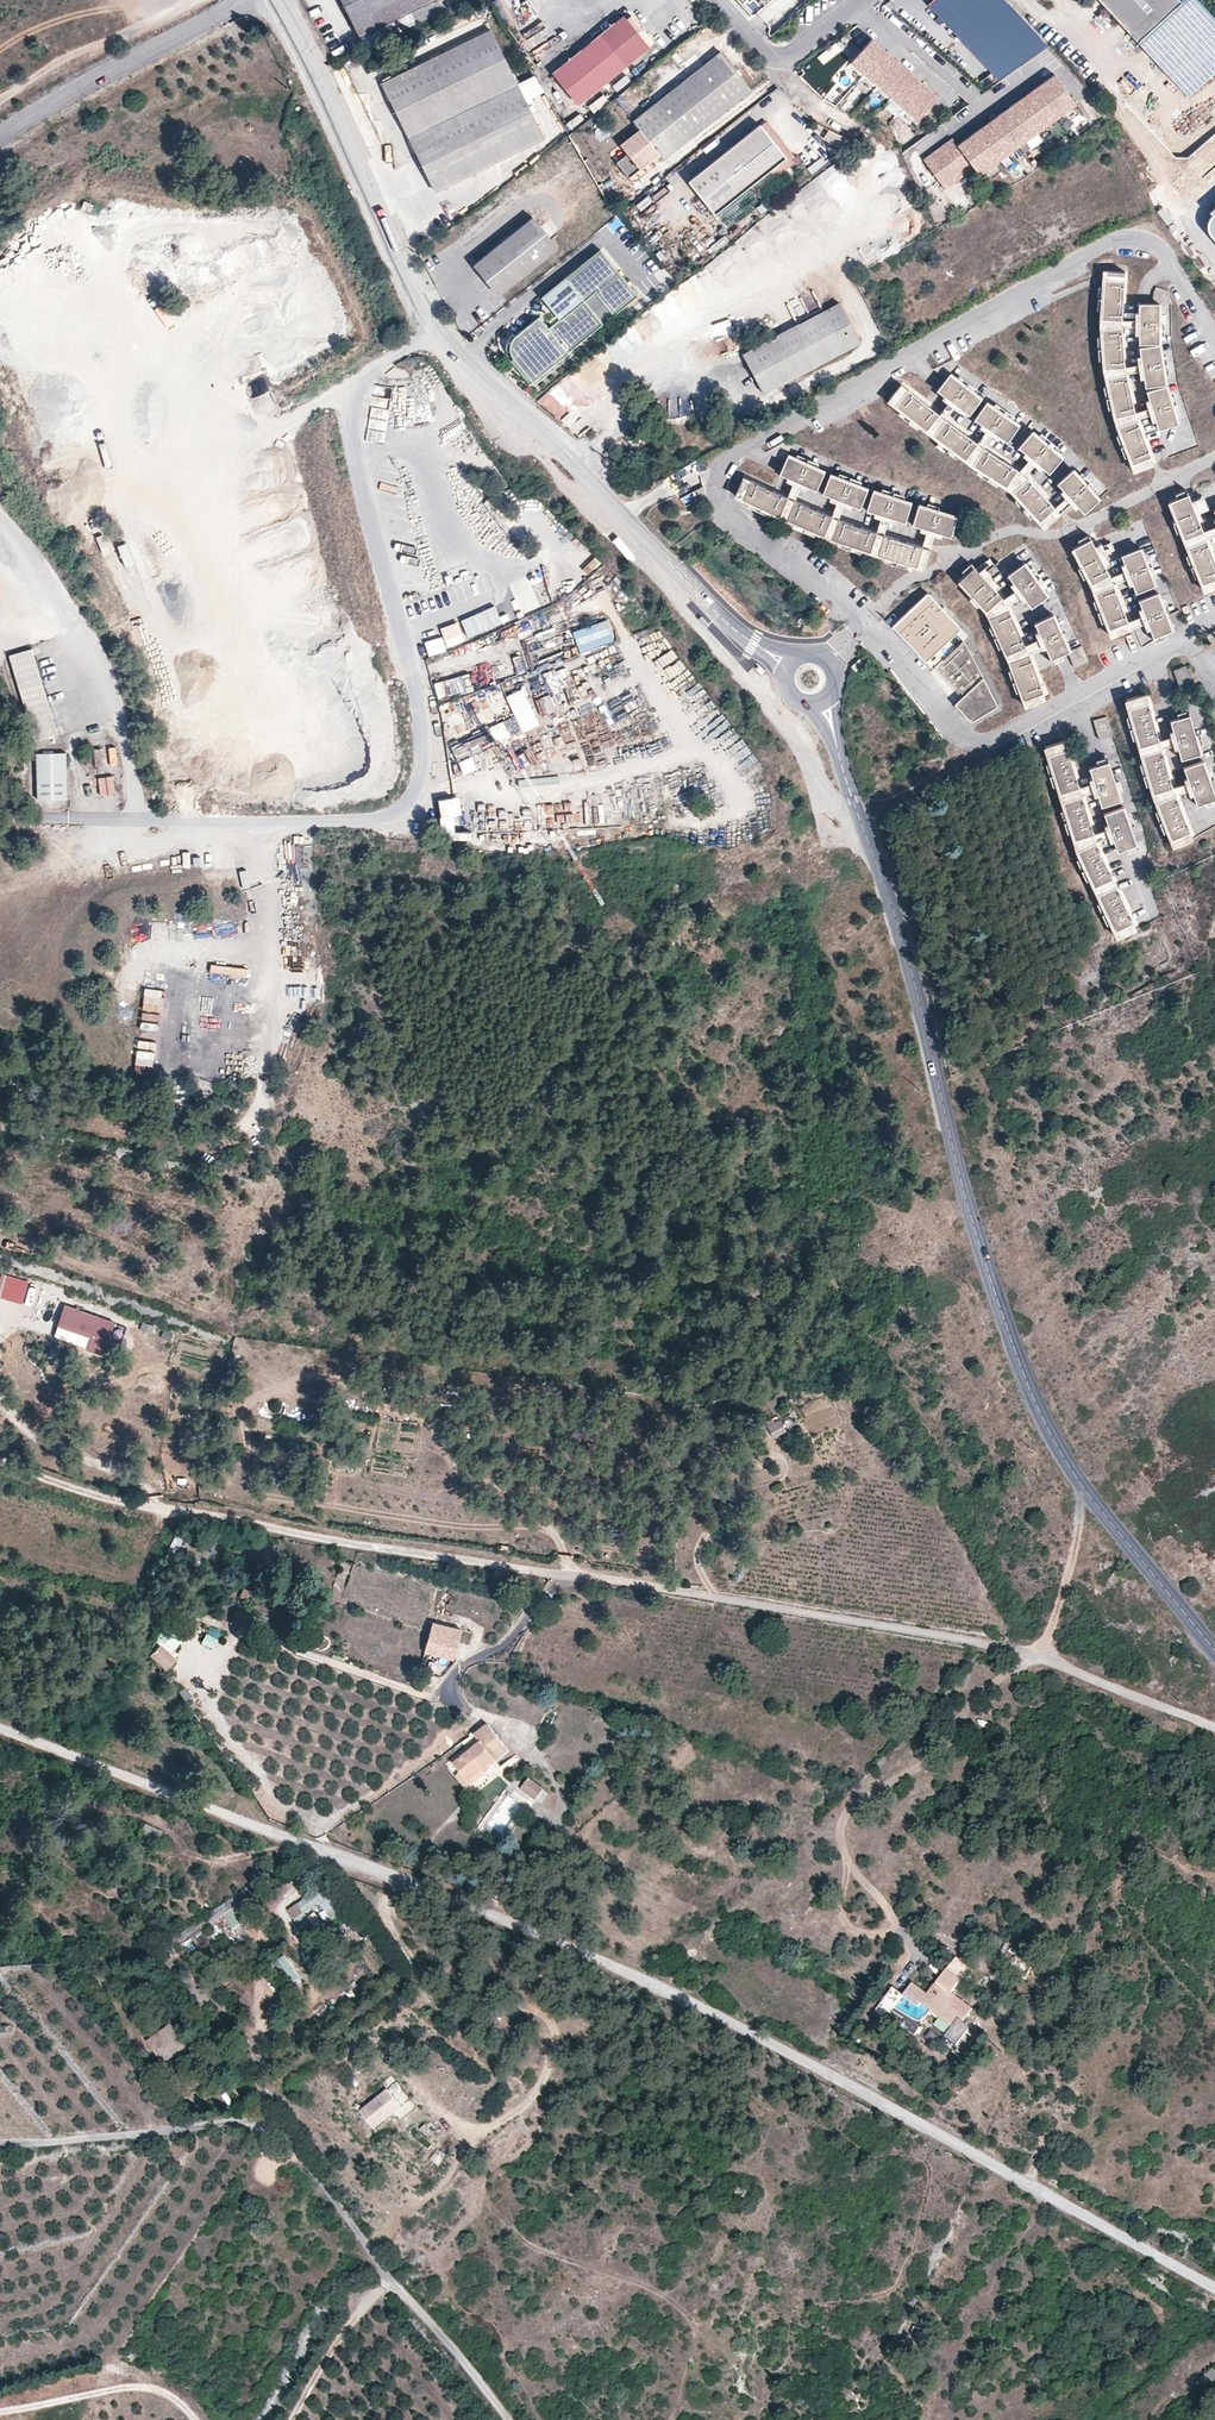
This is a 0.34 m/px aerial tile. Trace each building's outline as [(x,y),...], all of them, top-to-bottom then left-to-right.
[(359,38),(409,14),(412,19),(363,42),(365,49),(443,12),(438,0),(341,0),(359,38)] [(503,15),(503,0),(495,0),(495,15),(503,15)] [(1005,0),(936,0),(930,5),(940,16),(936,21),(939,25),(943,21),(1000,83),(1050,48),(1005,0)] [(1140,42),(1184,0),(1100,0),(1140,42)] [(1198,0),(1184,0),(1140,42),(1192,97),(1214,75),(1214,21),(1198,0)] [(629,7),(555,69),(582,101),(655,38),(629,7)] [(539,19),(522,32),(531,43),(547,31),(539,19)] [(491,29),(383,83),(435,195),(545,139),(491,29)] [(873,40),(852,65),(916,120),(937,95),(873,40)] [(191,65),(186,56),(175,62),(179,71),(191,65)] [(641,131),(623,146),(629,154),(617,163),(630,179),(660,154),(664,159),(746,92),(716,56),(635,124),(641,131)] [(853,82),(860,93),(871,87),(864,76),(853,82)] [(949,138),(920,158),(942,188),(970,168),(977,178),(1075,108),(1053,77),(956,147),(949,138)] [(760,127),(690,184),(716,215),(785,159),(760,127)] [(811,175),(826,163),(820,155),(805,167),(811,175)] [(274,185),(277,202),(285,201),(283,184),(274,185)] [(94,205),(87,202),(83,208),(91,212),(94,205)] [(534,216),(474,264),(501,296),(560,248),(534,216)] [(545,313),(522,333),(530,343),(518,353),(539,377),(643,290),(605,244),(547,293),(565,315),(554,325),(545,313)] [(1126,272),(1105,271),(1103,320),(1124,321),(1126,272)] [(840,300),(744,354),(766,394),(861,342),(840,300)] [(1160,304),(1140,304),(1140,344),(1161,344),(1160,304)] [(1115,328),(1103,329),(1106,369),(1126,368),(1124,328),(1115,328)] [(522,333),(521,333),(516,337),(515,340),(514,343),(514,346),(516,351),(518,353),(530,343),(522,333)] [(230,335),(215,352),(220,357),(236,340),(230,335)] [(1161,344),(1141,347),(1147,387),(1167,384),(1161,344)] [(1128,374),(1108,378),(1117,417),(1137,413),(1128,374)] [(950,376),(938,392),(972,415),(983,399),(950,376)] [(566,404),(574,385),(559,378),(551,397),(566,404)] [(391,397),(393,386),(375,384),(374,394),(391,397)] [(903,385),(890,401),(929,432),(942,416),(903,385)] [(1168,385),(1148,391),(1160,430),(1180,424),(1168,385)] [(368,440),(385,441),(385,421),(388,422),(389,397),(369,396),(368,440)] [(988,403),(976,420),(1010,443),(1021,426),(988,403)] [(1139,419),(1120,427),(1137,472),(1156,465),(1139,419)] [(948,421),(936,437),(968,461),(981,445),(948,421)] [(1034,432),(1021,448),(1052,474),(1065,458),(1034,432)] [(986,449),(975,466),(1008,488),(1019,470),(986,449)] [(790,457),(781,476),(818,493),(827,474),(790,457)] [(1075,470),(1060,484),(1087,514),(1102,500),(1075,470)] [(832,476),(825,495),(862,510),(870,491),(832,476)] [(745,479),(737,497),(781,518),(790,499),(745,479)] [(1030,479),(1015,492),(1047,528),(1062,514),(1030,479)] [(875,492),(869,512),(907,524),(914,505),(875,492)] [(1190,494),(1172,502),(1186,539),(1205,532),(1190,494)] [(797,502),(789,521),(826,537),(834,518),(797,502)] [(382,503),(381,510),(400,515),(402,509),(382,503)] [(921,506),(915,526),(953,538),(959,518),(921,506)] [(841,521),(834,540),(872,553),(879,534),(841,521)] [(406,539),(406,532),(387,530),(387,537),(406,539)] [(886,536),(880,556),(927,570),(933,550),(886,536)] [(1075,549),(1094,586),(1112,576),(1093,539),(1075,549)] [(1189,547),(1203,584),(1214,580),(1214,557),(1208,539),(1189,547)] [(585,547),(573,557),(579,564),(578,565),(584,573),(597,562),(585,547)] [(1143,548),(1124,556),(1138,593),(1158,585),(1143,548)] [(1010,576),(1034,608),(1051,596),(1027,564),(1010,576)] [(961,582),(989,611),(1004,597),(976,568),(961,582)] [(1116,585),(1097,592),(1112,630),(1131,623),(1116,585)] [(1161,592),(1141,600),(1156,638),(1175,630),(1161,592)] [(931,594),(895,628),(936,670),(939,667),(967,696),(958,705),(975,723),(1001,707),(967,641),(971,637),(956,622),(965,622),(965,613),(949,613),(931,594)] [(493,603),(459,618),(467,637),(501,622),(493,603)] [(992,618),(1009,655),(1028,646),(1011,610),(992,618)] [(1056,615),(1037,624),(1054,661),(1073,652),(1056,615)] [(570,630),(578,652),(614,639),(605,617),(570,630)] [(457,620),(439,625),(444,645),(462,641),(457,620)] [(492,665),(492,666),(454,674),(455,678),(440,681),(443,694),(509,681),(509,678),(526,674),(519,637),(529,634),(527,624),(508,628),(513,651),(502,653),(504,662),(492,665)] [(440,635),(422,640),(426,655),(445,650),(440,635)] [(453,657),(472,650),(469,642),(450,650),(453,657)] [(32,646),(7,654),(35,739),(60,731),(32,646)] [(1032,655),(1013,662),(1027,701),(1046,694),(1032,655)] [(1171,669),(1181,691),(1195,685),(1185,663),(1171,669)] [(505,692),(516,730),(535,724),(523,687),(505,692)] [(569,687),(555,692),(561,709),(575,703),(569,687)] [(541,711),(553,709),(549,693),(537,696),(541,711)] [(1149,694),(1129,700),(1143,747),(1163,741),(1149,694)] [(1192,711),(1172,716),(1185,759),(1204,754),(1192,711)] [(1107,717),(1093,721),(1099,740),(1113,736),(1107,717)] [(487,726),(494,743),(508,737),(501,720),(487,726)] [(457,759),(485,746),(479,732),(450,746),(457,759)] [(1068,741),(1049,747),(1063,793),(1083,787),(1068,741)] [(109,764),(118,764),(117,745),(108,745),(109,764)] [(94,765),(101,765),(100,746),(93,747),(94,765)] [(1166,749),(1146,755),(1157,793),(1177,787),(1166,749)] [(66,753),(38,754),(40,799),(67,797),(66,753)] [(493,758),(499,777),(508,774),(501,755),(493,758)] [(1187,767),(1202,810),(1214,805),(1214,784),(1206,761),(1187,767)] [(1112,762),(1093,768),(1105,807),(1124,801),(1112,762)] [(114,773),(97,775),(100,794),(116,793),(114,773)] [(1179,794),(1160,802),(1175,839),(1194,832),(1179,794)] [(1085,796),(1066,802),(1078,840),(1097,834),(1085,796)] [(459,815),(457,799),(439,802),(444,835),(454,834),(452,816),(459,815)] [(1126,807),(1107,814),(1121,852),(1140,845),(1126,807)] [(1099,842),(1081,851),(1098,887),(1117,878),(1099,842)] [(291,844),(290,864),(299,864),(299,844),(291,844)] [(1120,886),(1102,894),(1119,931),(1138,922),(1120,886)] [(145,991),(144,998),(161,1001),(162,994),(145,991)] [(140,1028),(157,1029),(158,1013),(142,1011),(140,1028)] [(136,1049),(136,1062),(154,1063),(154,1049),(136,1049)] [(29,1280),(1,1271),(0,1275),(0,1295),(22,1302),(29,1280)] [(122,1323),(65,1303),(58,1322),(89,1332),(84,1346),(111,1355),(122,1323)] [(776,1415),(763,1422),(773,1439),(786,1431),(776,1415)] [(214,1534),(215,1529),(202,1526),(199,1540),(219,1545),(221,1535),(214,1534)] [(174,1533),(159,1562),(169,1566),(182,1538),(174,1533)] [(451,1630),(433,1624),(426,1648),(454,1656),(456,1645),(448,1642),(451,1630)] [(173,1651),(181,1641),(162,1627),(155,1637),(173,1651)] [(201,1643),(214,1647),(217,1636),(204,1632),(201,1643)] [(175,1661),(158,1644),(149,1654),(166,1670),(175,1661)] [(511,1751),(490,1724),(477,1733),(483,1741),(455,1763),(470,1782),(486,1769),(487,1770),(511,1751)] [(469,1788),(489,1772),(486,1769),(470,1782),(469,1788)] [(470,1782),(462,1772),(458,1776),(469,1788),(470,1782)] [(537,1801),(546,1789),(529,1777),(521,1789),(537,1801)] [(324,1900),(315,1889),(287,1911),(296,1923),(306,1915),(324,1900)] [(344,1904),(334,1892),(321,1904),(335,1922),(354,1909),(348,1901),(344,1904)] [(247,1923),(236,1907),(223,1917),(234,1932),(247,1923)] [(320,1933),(306,1915),(296,1923),(309,1941),(320,1933)] [(303,1982),(287,1958),(276,1964),(293,1988),(303,1982)] [(948,1965),(938,1978),(952,1989),(962,1977),(948,1965)] [(952,1989),(938,1978),(929,1990),(915,1979),(904,1993),(919,2004),(922,2000),(952,2024),(959,2015),(963,2018),(973,2005),(952,1989)] [(891,1985),(877,2008),(889,2015),(902,1991),(891,1985)] [(959,2015),(952,2024),(944,2034),(956,2043),(970,2024),(963,2018),(959,2015)] [(190,2047),(173,2026),(150,2044),(158,2054),(166,2065),(190,2047)] [(388,2087),(358,2109),(372,2128),(402,2106),(388,2087)] [(429,2138),(438,2129),(429,2120),(420,2128),(429,2138)] [(925,2329),(913,2325),(909,2336),(921,2341),(925,2329)]
